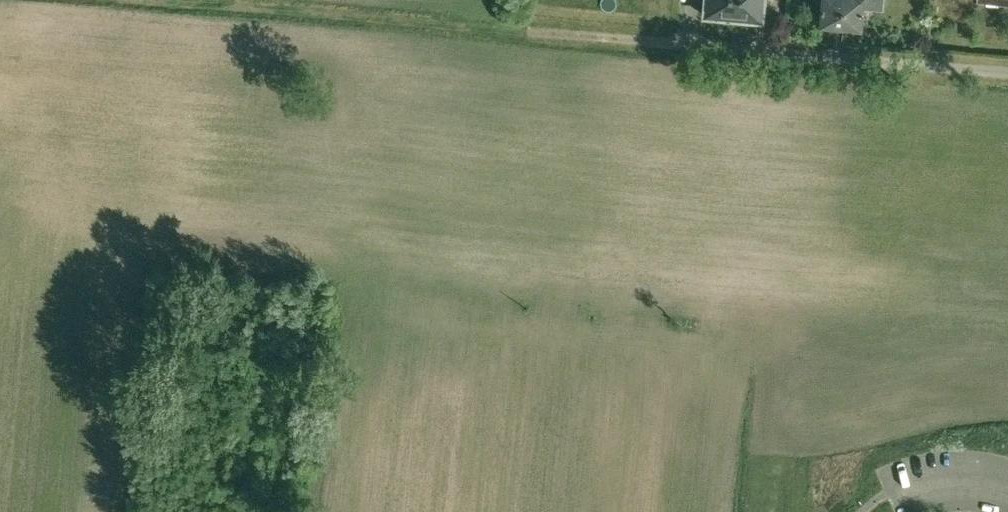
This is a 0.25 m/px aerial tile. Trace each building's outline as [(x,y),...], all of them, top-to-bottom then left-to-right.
[(734,0),(705,0),(703,15),(717,16),(717,20),(732,22),(734,0)] [(732,22),(747,23),(747,19),(761,20),(763,0),(734,0),(732,22)] [(820,25),(840,27),(842,0),(822,0),(820,25)] [(840,27),(860,28),(862,8),(882,10),(883,0),(842,0),(840,27)]
